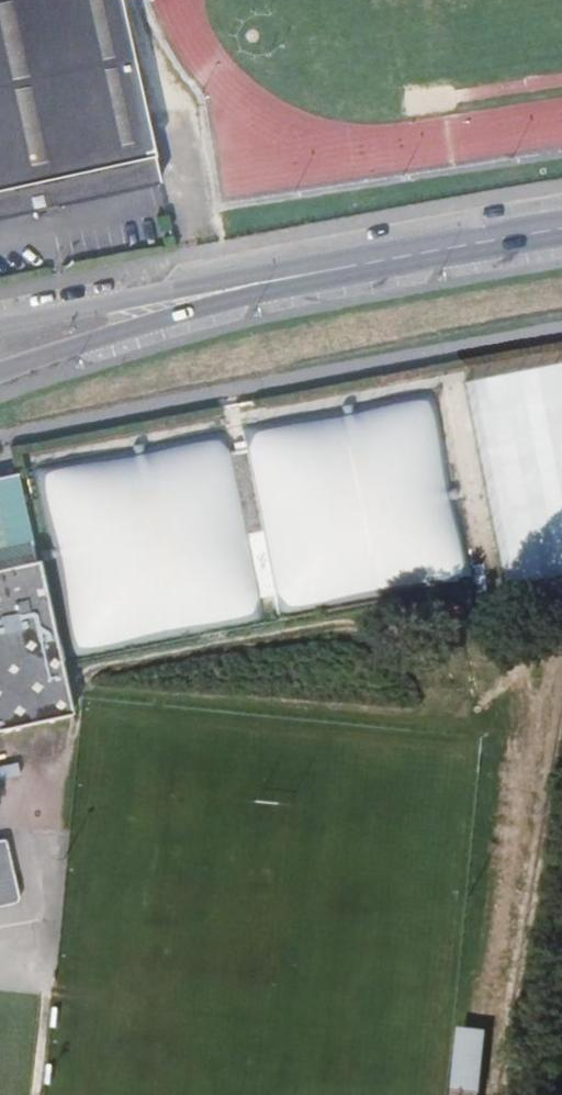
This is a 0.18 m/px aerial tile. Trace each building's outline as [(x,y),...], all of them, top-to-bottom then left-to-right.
[(14,218),(37,212),(161,186),(119,0),(0,0),(0,221),(14,218)] [(37,212),(14,218),(15,224),(39,219),(37,212)] [(74,647),(266,608),(253,541),(240,543),(229,491),(243,489),(229,415),(37,452),(74,647)] [(40,575),(18,480),(0,484),(0,584),(40,575)] [(243,489),(229,491),(240,543),(253,541),(265,538),(253,487),(243,489)] [(40,575),(0,584),(0,759),(78,741),(57,651),(40,575)] [(16,903),(20,898),(7,843),(2,840),(0,840),(0,907),(16,903)] [(453,1094),(481,1094),(487,1030),(459,1028),(453,1094)]
